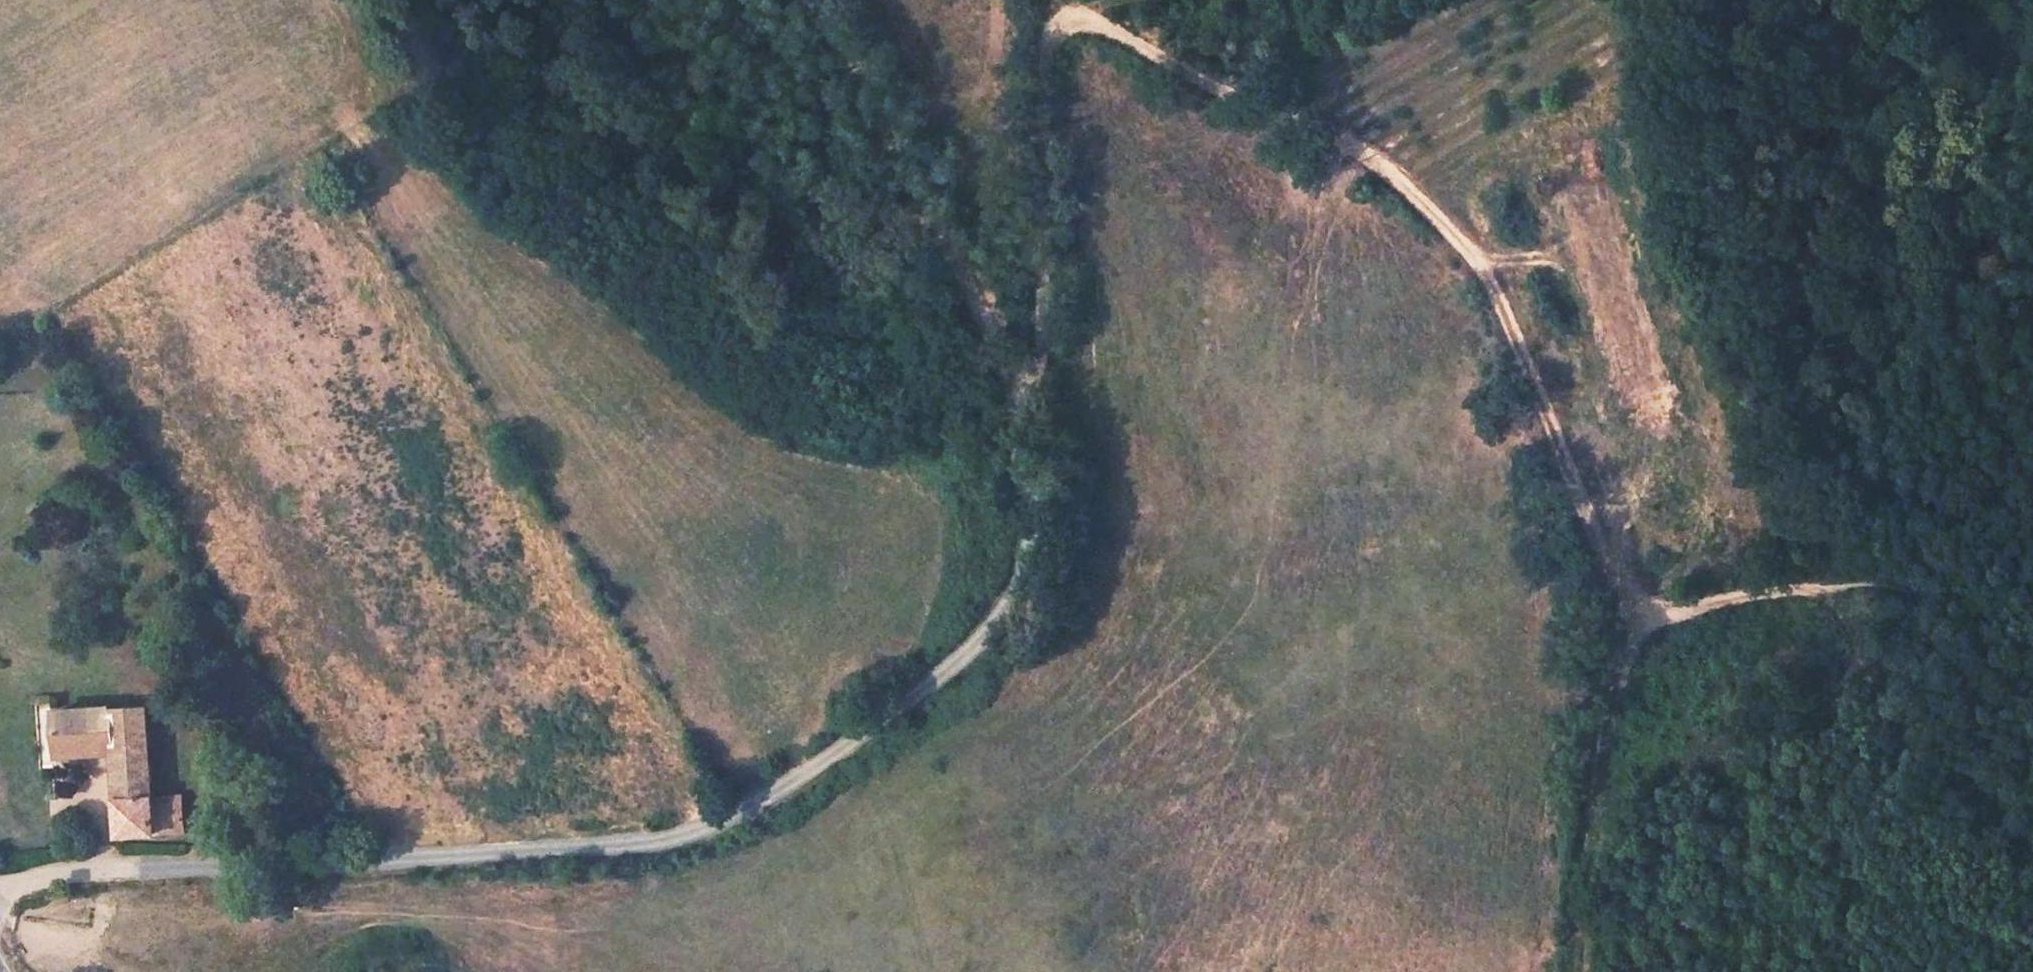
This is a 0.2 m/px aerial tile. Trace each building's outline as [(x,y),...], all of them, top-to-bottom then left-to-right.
[(145,801),(140,711),(48,715),(50,756),(106,753),(110,842),(180,838),(178,799),(145,801)]
